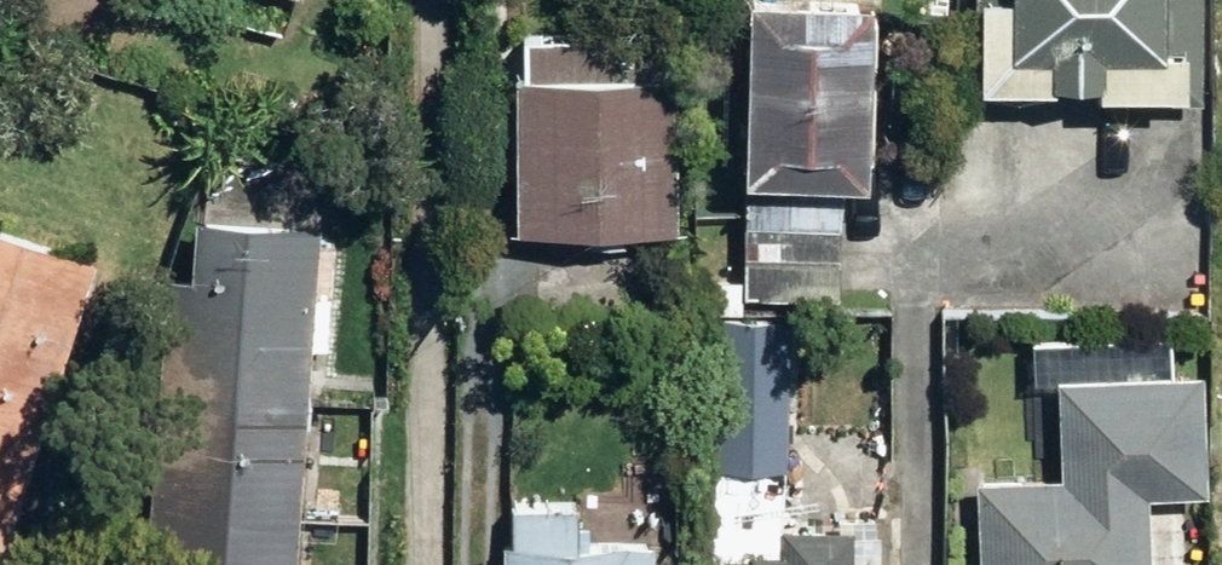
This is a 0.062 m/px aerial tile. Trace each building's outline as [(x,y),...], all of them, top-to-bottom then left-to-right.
[(1204,107),(1204,0),(980,0),(980,100),(994,100),(994,106),(1204,107)] [(845,194),(873,195),(878,10),(757,7),(744,300),(840,303),(845,194)] [(520,88),(520,241),(680,240),(680,86),(670,86),(669,46),(528,47),(529,87),(520,88)] [(147,564),(296,564),(320,236),(196,227),(192,284),(168,282),(147,564)] [(96,269),(0,239),(0,564),(2,564),(96,269)] [(706,466),(785,467),(789,319),(709,317),(706,466)] [(985,564),(1153,564),(1151,502),(1209,501),(1205,383),(1063,388),(1065,486),(983,488),(985,564)] [(317,436),(340,436),(341,402),(319,402),(317,436)] [(656,551),(580,551),(580,516),(514,514),(515,550),(506,550),(506,564),(656,564),(656,551)] [(879,526),(840,525),(840,534),(786,533),(787,562),(710,563),(710,564),(880,564),(879,526)]
